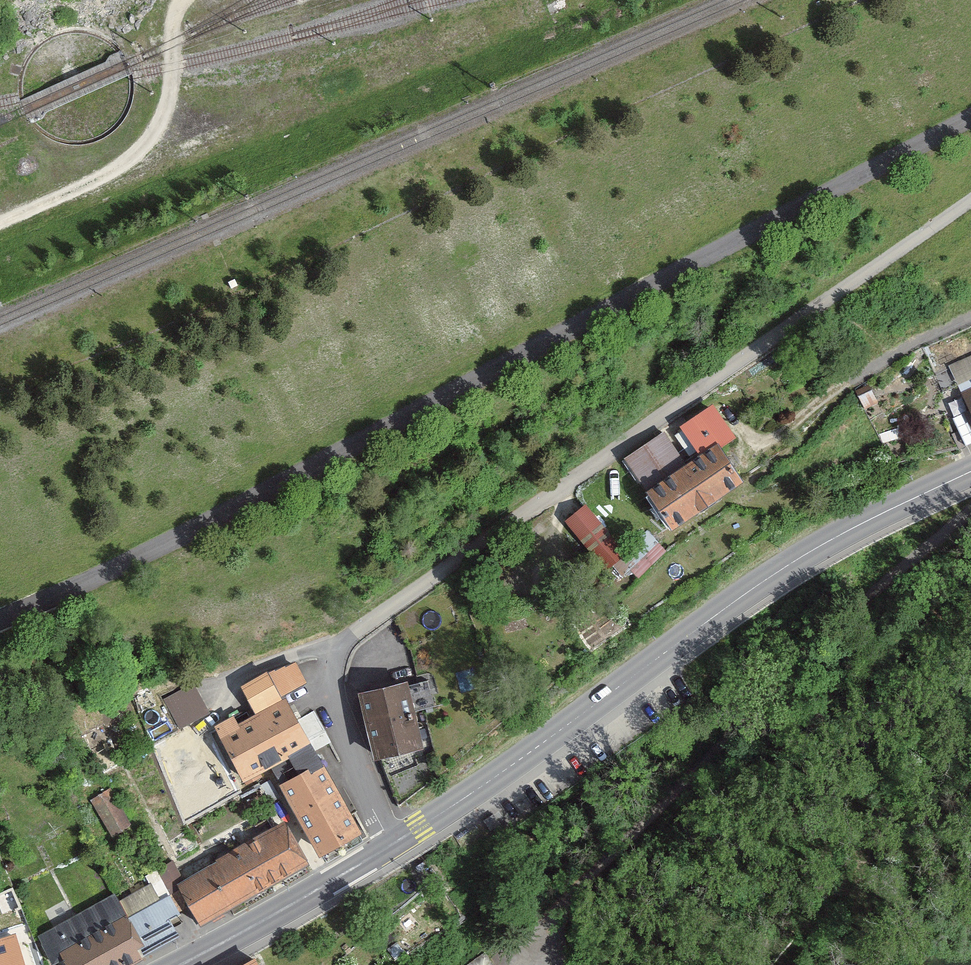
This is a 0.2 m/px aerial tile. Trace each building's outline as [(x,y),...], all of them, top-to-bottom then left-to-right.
[(970,380),(970,351),(948,358),(956,384),(970,380)] [(970,439),(970,388),(953,396),(970,439)] [(709,405),(673,429),(693,460),(681,470),(658,435),(619,459),(642,494),(637,498),(660,535),(734,487),(715,458),(735,445),(709,405)] [(586,505),(561,523),(597,571),(621,553),(586,505)] [(656,533),(623,561),(635,575),(668,547),(656,533)] [(296,661),(240,688),(253,713),(307,684),(296,661)] [(352,693),(367,760),(417,750),(402,682),(352,693)] [(196,686),(166,701),(179,727),(209,712),(196,686)] [(210,726),(216,737),(239,780),(274,761),(304,745),(326,734),(313,711),(294,721),(283,700),(235,725),(230,715),(210,726)] [(351,833),(314,765),(304,745),(274,761),(284,780),(275,786),(311,855),(351,833)] [(89,801),(108,836),(130,824),(111,789),(89,801)] [(495,814),(483,821),(490,832),(501,825),(495,814)] [(300,865),(277,823),(198,866),(221,907),(300,865)] [(191,924),(221,907),(198,866),(178,877),(169,860),(151,870),(157,879),(162,886),(175,911),(181,908),(191,924)] [(117,902),(147,958),(175,941),(163,917),(175,911),(162,886),(157,879),(117,902)] [(37,936),(52,964),(54,964),(63,960),(66,964),(133,964),(147,958),(117,902),(114,895),(37,936)] [(469,964),(491,964),(484,955),(469,964)]
